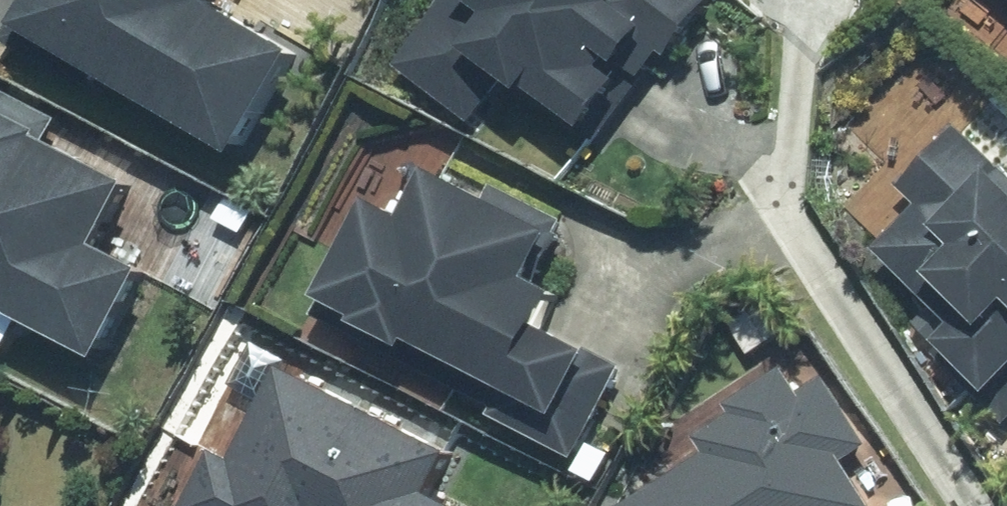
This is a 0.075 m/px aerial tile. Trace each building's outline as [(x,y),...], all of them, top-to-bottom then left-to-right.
[(40,28),(256,146),(313,41),(241,1),(241,0),(55,0),(40,28)] [(402,73),(479,127),(524,62),(612,124),(647,73),(658,81),(701,20),(705,23),(722,0),(453,0),(402,73)] [(17,353),(40,312),(115,354),(165,265),(120,240),(153,181),(0,95),(0,96),(0,343),(17,353)] [(974,128),(917,184),(934,201),(891,244),(943,296),(961,278),(1000,317),(974,343),(1006,377),(1006,162),(974,128)] [(560,212),(452,168),(431,219),(388,201),(351,293),(390,308),(382,327),(430,346),(432,341),(505,371),(493,400),(600,444),(633,362),(562,333),(581,285),(538,268),(560,212)] [(735,313),(757,351),(803,324),(781,286),(735,313)] [(304,363),(259,454),(243,446),(214,505),(482,505),(453,492),(475,448),(304,363)] [(787,366),(737,399),(746,412),(709,437),(719,452),(638,505),(889,505),(853,453),(874,440),(830,374),(805,391),(787,366)]
